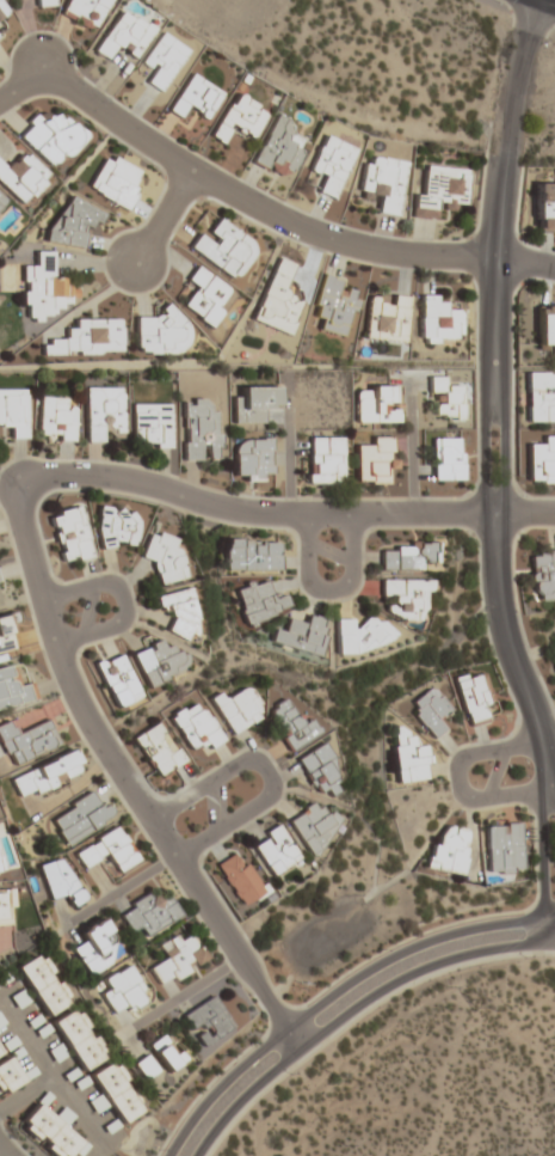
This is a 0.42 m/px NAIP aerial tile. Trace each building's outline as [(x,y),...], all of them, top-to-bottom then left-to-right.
[(93,33),(109,0),(67,0),(59,17),(93,33)] [(134,63),(154,29),(119,9),(94,53),(107,60),(112,51),(134,63)] [(140,65),(150,71),(143,83),(161,94),(188,51),(160,33),(140,65)] [(167,112),(179,119),(185,109),(206,122),(223,95),(190,74),(167,112)] [(252,143),(269,111),(234,93),(210,138),(223,145),(230,132),(252,143)] [(16,136),(52,171),(84,137),(57,112),(49,120),(40,111),(16,136)] [(295,137),(300,124),(274,114),(254,166),(291,180),(306,142),(295,137)] [(334,201),(357,149),(325,135),(309,172),(319,177),(313,191),(334,201)] [(22,207),(49,178),(23,152),(6,171),(0,165),(0,186),(22,207)] [(125,210),(145,175),(107,154),(88,190),(125,210)] [(359,198),(378,201),(375,213),(397,217),(407,163),(366,156),(359,198)] [(468,170),(425,167),(423,195),(413,194),(412,218),(437,220),(438,206),(465,208),(468,170)] [(535,234),(554,234),(554,184),(535,184),(535,234)] [(46,238),(79,255),(101,212),(69,195),(46,238)] [(257,248),(214,217),(190,249),(232,281),(257,248)] [(54,253),(35,253),(35,266),(24,266),(23,323),(43,323),(43,311),(67,311),(68,279),(53,278),(54,253)] [(253,322),(289,336),(303,301),(284,294),(295,265),(277,258),(253,322)] [(182,306),(208,328),(234,296),(198,266),(186,280),(196,289),(182,306)] [(345,339),(359,286),(321,276),(311,316),(322,319),(319,332),(345,339)] [(363,339),(405,343),(409,299),(368,294),(363,339)] [(445,309),(445,296),(419,296),(419,343),(459,343),(459,309),(445,309)] [(536,346),(554,346),(554,306),(536,306),(536,346)] [(134,315),(135,354),(182,354),(182,314),(134,315)] [(121,319),(74,320),(75,330),(65,330),(65,341),(41,342),(41,357),(121,355),(121,319)] [(554,423),(554,372),(526,372),(526,423),(554,423)] [(462,420),(462,387),(448,387),(448,377),(429,377),(429,395),(440,395),(440,406),(432,406),(432,420),(462,420)] [(233,424),(266,424),(266,411),(278,411),(278,387),(244,387),(244,400),(233,400),(233,424)] [(355,424),(396,424),(396,387),(355,387),(355,424)] [(122,388),(85,388),(85,444),(105,444),(105,438),(122,438),(122,388)] [(0,390),(0,429),(12,429),(12,440),(27,440),(27,390),(0,390)] [(39,442),(74,442),(74,398),(39,398),(39,442)] [(219,411),(208,411),(208,400),(182,400),(183,462),(219,462),(219,411)] [(170,405),(132,405),(132,448),(170,448),(170,405)] [(554,484),(554,437),(538,437),(538,447),(526,447),(526,484),(554,484)] [(341,485),(341,438),(307,438),(307,485),(341,485)] [(392,485),(392,438),(368,438),(368,447),(355,447),(355,485),(392,485)] [(271,439),(234,439),(234,481),(271,481),(271,439)] [(432,439),(432,483),(461,483),(461,439),(432,439)] [(48,515),(63,566),(94,557),(79,506),(48,515)] [(136,548),(137,510),(98,509),(97,547),(136,548)] [(176,533),(145,539),(149,561),(153,560),(158,585),(185,580),(176,533)] [(224,571),(278,571),(278,540),(224,540),(224,571)] [(380,572),(441,572),(441,546),(380,546),(380,572)] [(530,602),(554,601),(554,551),(528,552),(530,602)] [(288,613),(283,594),(271,597),(267,581),(233,589),(242,625),(288,613)] [(381,598),(391,598),(391,622),(422,622),(422,592),(429,592),(429,581),(381,581),(381,598)] [(170,638),(196,637),(193,592),(156,594),(157,610),(168,610),(170,638)] [(18,648),(9,613),(0,616),(0,653),(18,648)] [(267,645),(316,657),(325,621),(306,616),(304,624),(286,620),(282,633),(271,630),(267,645)] [(387,650),(388,620),(355,619),(355,621),(335,621),(335,649),(387,650)] [(146,689),(188,669),(176,643),(164,648),(161,640),(130,655),(146,689)] [(138,701),(123,654),(95,663),(111,710),(138,701)] [(35,700),(30,684),(19,687),(13,666),(0,669),(0,710),(35,700)] [(493,721),(480,673),(455,680),(467,728),(493,721)] [(220,693),(209,699),(231,736),(264,716),(247,686),(224,700),(220,693)] [(433,739),(445,729),(438,720),(449,710),(431,688),(406,708),(433,739)] [(264,713),(291,752),(318,733),(305,714),(298,719),(284,699),(264,713)] [(189,749),(199,743),(205,752),(221,741),(194,701),(168,718),(189,749)] [(11,767),(59,747),(48,720),(18,732),(13,720),(0,726),(0,741),(11,767)] [(185,763),(176,746),(171,748),(158,724),(132,738),(156,780),(185,763)] [(393,783),(427,782),(426,746),(413,747),(412,732),(392,732),(393,783)] [(301,753),(307,795),(327,793),(327,796),(336,794),(330,748),(301,753)] [(10,777),(19,801),(83,776),(74,752),(10,777)] [(64,846),(112,821),(97,792),(49,817),(64,846)] [(311,853),(344,824),(333,812),(327,818),(312,801),(286,826),(311,853)] [(520,824),(485,825),(486,874),(521,874),(520,824)] [(85,871),(108,858),(118,874),(139,862),(118,827),(74,853),(85,871)] [(299,860),(278,827),(250,846),(271,878),(299,860)] [(425,871),(463,877),(470,831),(442,827),(439,846),(429,844),(425,871)] [(234,853),(212,871),(245,910),(267,892),(234,853)] [(53,901),(65,895),(72,909),(85,902),(62,857),(37,870),(53,901)] [(13,929),(12,891),(0,892),(0,929),(13,929)] [(147,939),(180,916),(166,895),(156,901),(149,892),(117,914),(131,934),(140,928),(147,939)] [(78,931),(84,942),(72,948),(87,977),(113,963),(107,951),(117,946),(102,919),(78,931)] [(207,962),(193,936),(182,942),(178,935),(159,945),(167,958),(149,969),(160,989),(207,962)] [(15,968),(46,1018),(71,1003),(40,952),(15,968)] [(101,996),(117,1021),(150,999),(128,964),(104,980),(110,989),(101,996)] [(182,1019),(195,1035),(185,1043),(201,1062),(238,1031),(209,996),(182,1019)] [(81,1074),(107,1059),(77,1007),(51,1021),(81,1074)] [(185,1062),(164,1034),(147,1046),(168,1074),(185,1062)] [(157,1073),(145,1055),(131,1064),(143,1082),(157,1073)] [(24,1082),(8,1056),(0,1061),(0,1097),(24,1082)] [(89,1076),(119,1126),(144,1111),(114,1061),(89,1076)] [(52,1155),(68,1155),(73,1151),(79,1155),(86,1148),(64,1128),(74,1117),(64,1108),(54,1119),(37,1104),(18,1126),(52,1155)]
